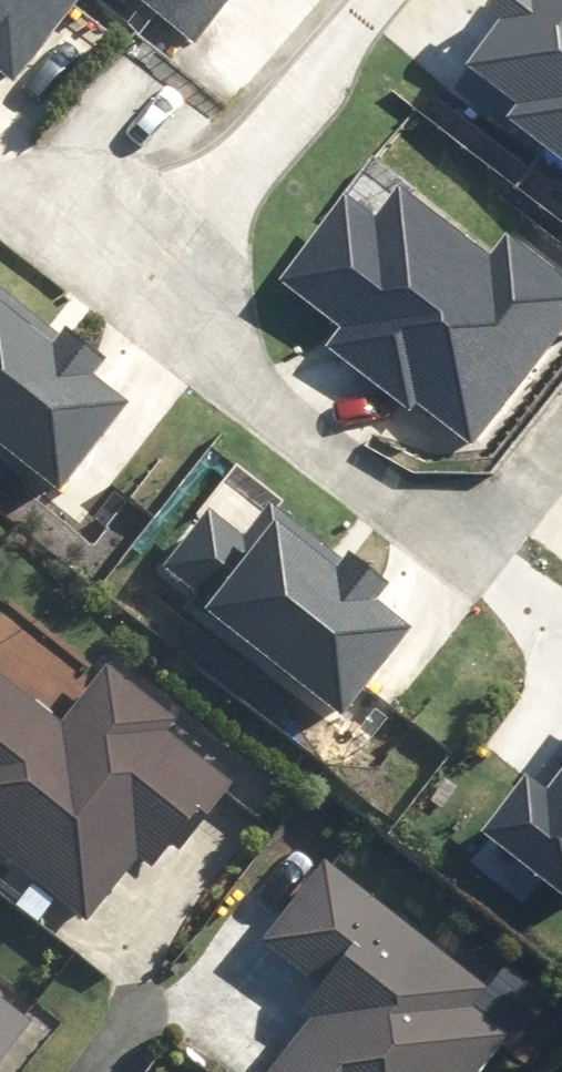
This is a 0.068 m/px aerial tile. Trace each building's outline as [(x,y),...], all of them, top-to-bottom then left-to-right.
[(15,75),(73,0),(0,0),(0,63),(15,75)] [(197,34),(224,0),(153,0),(197,34)] [(561,306),(561,267),(510,228),(494,249),(408,185),(382,219),(346,192),(266,297),(303,324),(296,334),(318,351),(313,358),(447,459),(561,306)] [(59,491),(126,407),(85,375),(100,357),(66,330),(60,339),(0,291),(0,444),(59,491)] [(255,545),(208,608),(344,710),(399,638),(332,587),(353,559),(284,507),(255,545)] [(255,545),(207,510),(160,573),(208,608),(255,545)] [(105,664),(60,721),(0,674),(0,854),(86,921),(135,858),(148,869),(169,842),(181,851),(233,784),(165,731),(174,718),(105,664)] [(487,829),(561,888),(561,777),(548,794),(528,778),(487,829)] [(324,859),(260,940),(319,986),(301,1010),(310,1017),(267,1071),(478,1071),(508,1034),(472,1006),(487,986),(324,859)] [(30,1022),(0,998),(0,1059),(30,1022)]
